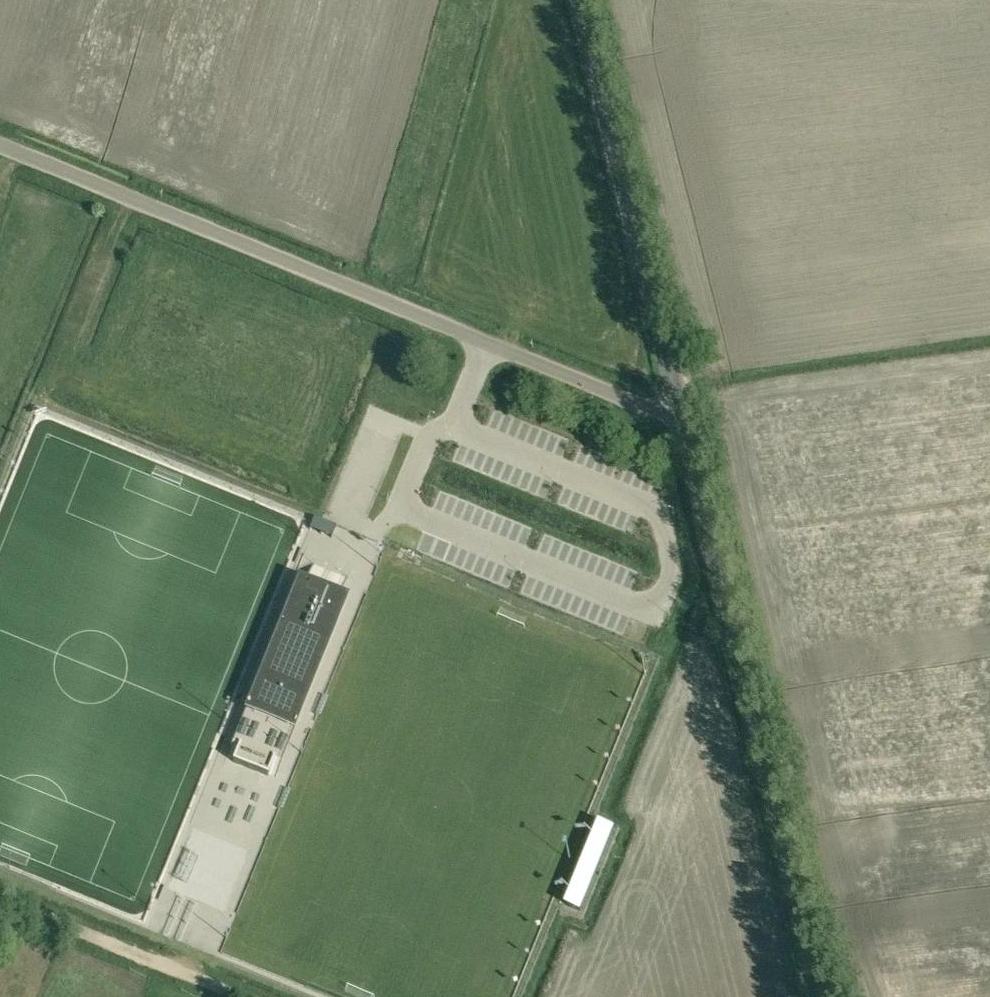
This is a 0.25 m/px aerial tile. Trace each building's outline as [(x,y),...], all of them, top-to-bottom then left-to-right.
[(254,707),(231,762),(266,776),(289,721),(295,723),(344,603),(337,601),(345,581),(311,567),(302,587),(296,584),(247,704),(254,707)] [(601,825),(569,903),(581,908),(612,830),(601,825)]
